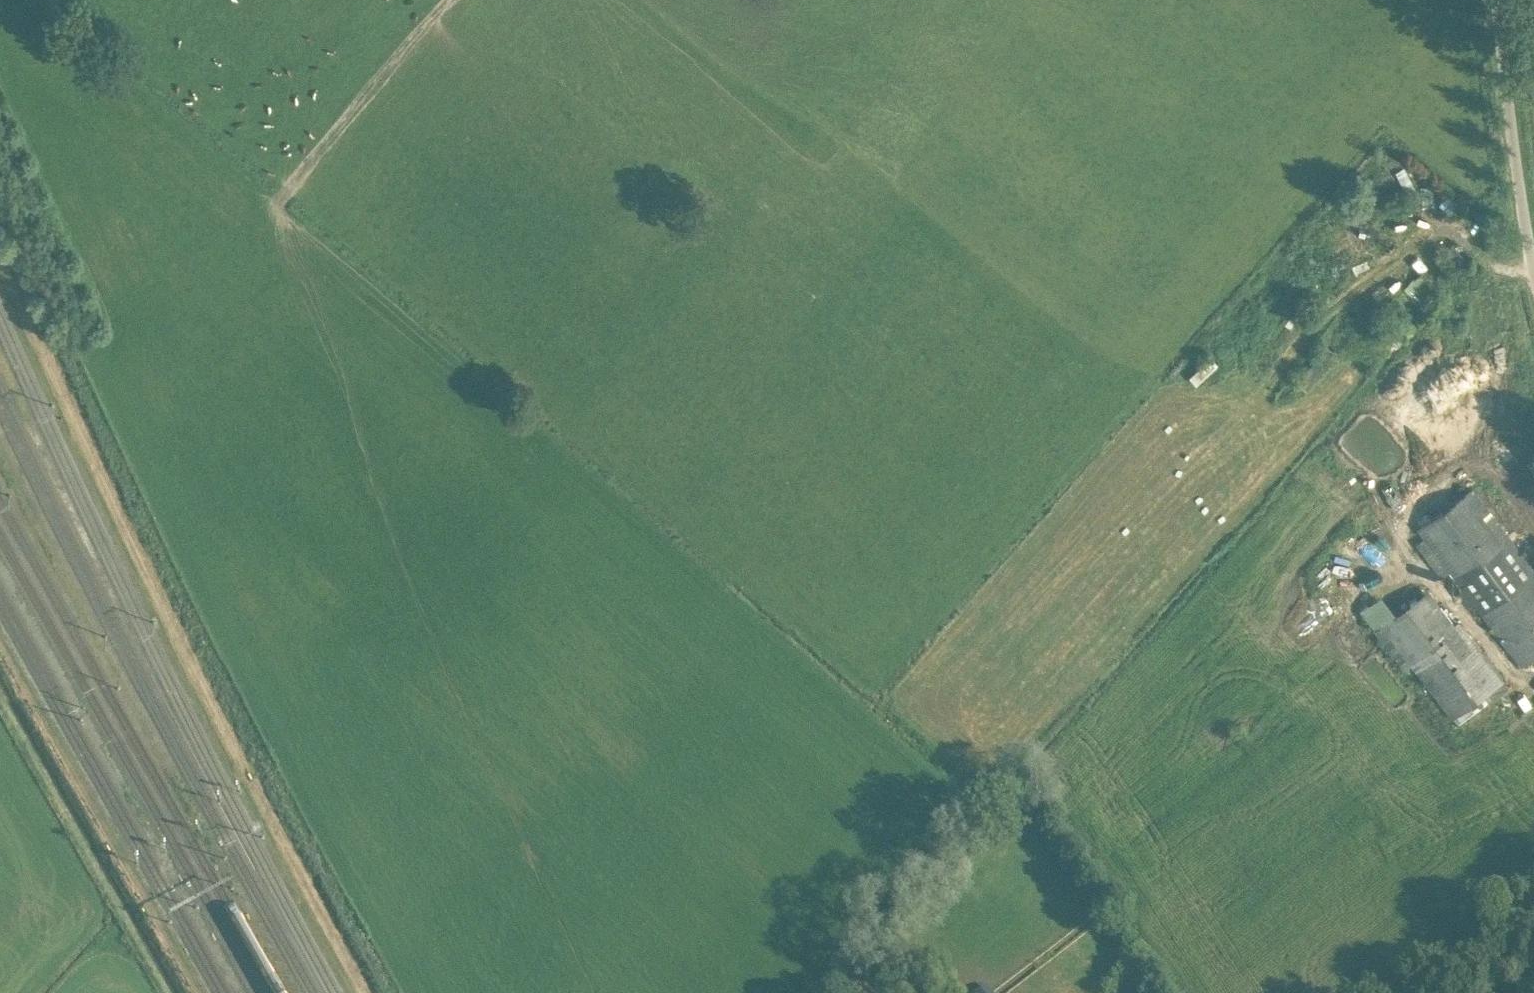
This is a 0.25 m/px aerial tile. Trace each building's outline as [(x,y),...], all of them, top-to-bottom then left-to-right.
[(1439,282),(1425,268),(1405,286),(1420,301),(1439,282)] [(1473,488),(1418,529),(1433,548),(1425,554),(1441,576),(1450,570),(1521,664),(1533,655),(1533,569),(1473,488)] [(1463,625),(1459,627),(1430,587),(1396,613),(1383,597),(1361,614),(1403,670),(1412,663),(1441,701),(1453,717),(1503,678),(1463,625)]
